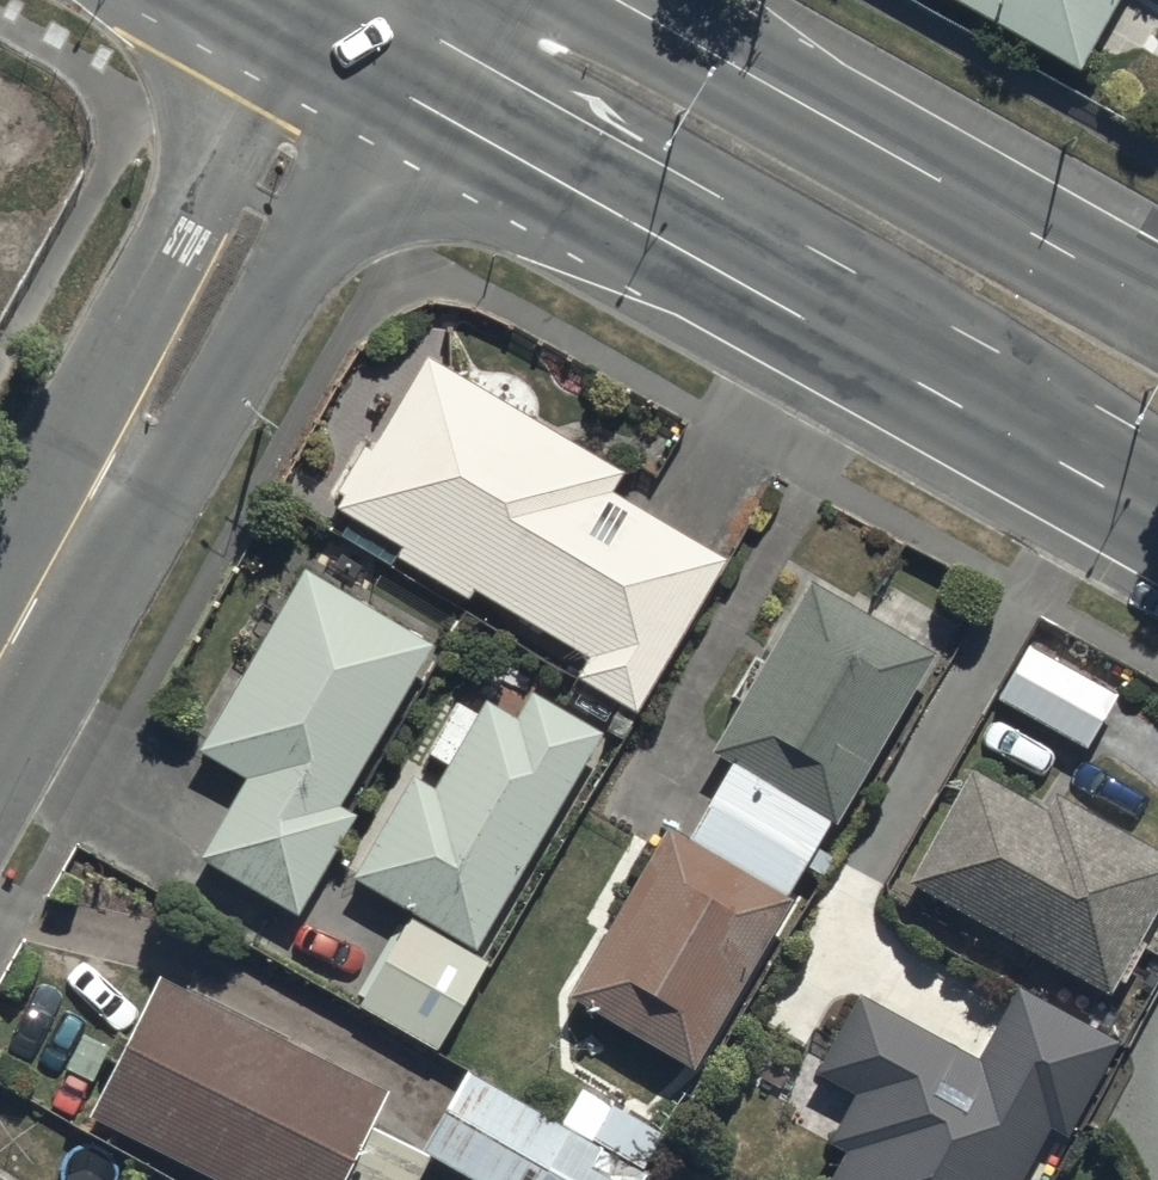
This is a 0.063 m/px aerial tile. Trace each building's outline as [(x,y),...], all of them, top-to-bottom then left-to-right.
[(1080,75),(1123,0),(936,0),(1080,75)] [(423,364),(371,455),(361,449),(335,494),(342,498),(333,513),(400,552),(391,568),(465,612),(475,595),(587,661),(575,681),(635,716),(725,564),(615,499),(625,482),(423,364)] [(303,575),(198,755),(246,783),(200,861),(299,919),(358,819),(338,807),(430,649),(303,575)] [(676,828),(568,1003),(692,1072),(788,904),(784,902),(825,831),(833,835),(932,660),(806,587),(708,757),(731,770),(692,837),(676,828)] [(1116,696),(1023,649),(995,705),(1087,752),(1116,696)] [(346,882),(409,916),(355,1012),(439,1058),(491,964),(480,958),(606,727),(547,694),(541,705),(526,697),(512,723),(486,709),(475,722),(448,707),(419,761),(438,772),(433,780),(409,767),(346,882)] [(969,774),(892,906),(1022,980),(1032,963),(1105,1005),(1117,985),(1125,990),(1149,948),(1138,942),(1157,908),(1157,860),(1051,798),(1041,815),(969,774)] [(579,1090),(558,1126),(464,1073),(419,1155),(373,1129),(386,1104),(156,980),(86,1125),(203,1179),(426,1179),(436,1164),(462,1179),(648,1179),(650,1177),(644,1174),(664,1141),(579,1090)] [(831,1179),(1026,1179),(1051,1134),(1066,1142),(1119,1046),(1014,989),(973,1063),(857,1000),(815,1075),(850,1095),(823,1144),(845,1156),(831,1179)]
